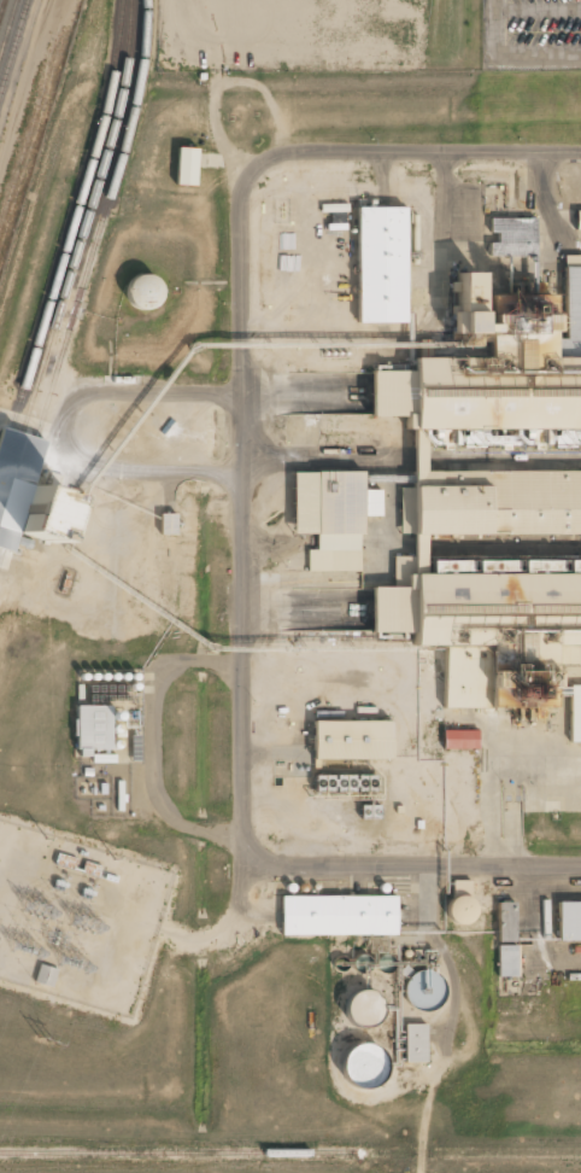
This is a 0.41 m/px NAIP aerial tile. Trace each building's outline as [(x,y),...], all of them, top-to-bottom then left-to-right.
[(196,187),(198,149),(178,148),(177,186),(196,187)] [(357,208),(358,323),(406,322),(405,208),(357,208)] [(533,220),(490,219),(490,233),(498,233),(498,244),(490,244),(490,256),(510,256),(510,285),(532,286),(533,220)] [(563,268),(564,287),(450,287),(450,349),(409,350),(409,370),(369,370),(369,416),(410,415),(411,554),(392,554),(392,588),(370,588),(371,630),(411,629),(412,646),(441,646),(442,708),(551,707),(550,665),(580,664),(580,268),(563,268)] [(0,441),(0,548),(13,553),(20,531),(57,542),(59,533),(71,537),(80,512),(65,507),(69,496),(34,485),(47,443),(4,430),(0,441)] [(293,473),(294,533),(318,533),(318,550),(307,550),(307,571),(360,570),(359,535),(364,535),(363,472),(293,473)] [(569,742),(580,742),(580,685),(570,685),(569,742)] [(77,707),(78,749),(112,748),(111,706),(77,707)] [(313,720),(313,759),(391,760),(391,722),(313,720)] [(444,729),(444,749),(477,749),(477,729),(444,729)] [(445,902),(453,927),(478,918),(470,893),(445,902)] [(281,897),(282,935),(397,934),(395,895),(281,897)] [(558,901),(558,940),(580,940),(580,901),(558,901)] [(498,903),(499,943),(515,941),(515,903),(498,903)] [(498,946),(498,976),(517,976),(517,946),(498,946)] [(54,987),(58,969),(40,966),(36,984),(54,987)] [(441,973),(408,972),(407,1001),(440,1002),(441,973)] [(379,992),(347,993),(348,1024),(380,1023),(379,992)] [(405,1063),(427,1062),(427,1025),(405,1025),(405,1063)]
